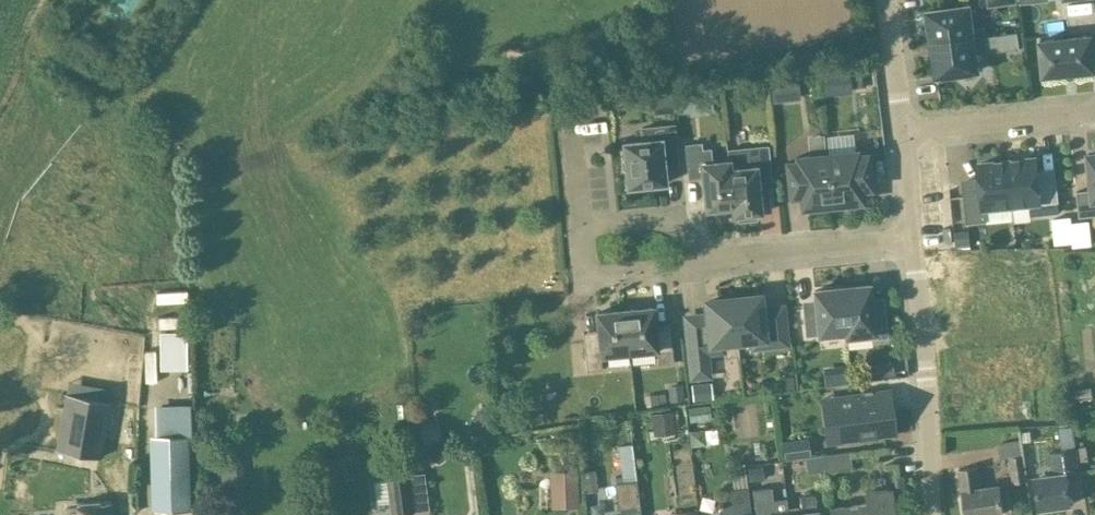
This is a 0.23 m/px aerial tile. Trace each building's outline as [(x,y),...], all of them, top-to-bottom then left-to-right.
[(929,12),(933,44),(987,36),(986,27),(973,29),(970,7),(929,12)] [(1018,32),(997,35),(999,46),(999,51),(1021,48),(1018,32)] [(936,44),(933,44),(935,59),(938,77),(979,71),(975,49),(988,47),(987,36),(936,44)] [(1041,41),(1044,76),(1094,71),(1094,60),(1093,36),(1041,41)] [(822,78),(824,95),(850,92),(848,74),(822,78)] [(865,75),(855,77),(857,88),(867,87),(865,75)] [(770,84),(772,103),(801,99),(799,80),(770,84)] [(713,93),(688,96),(688,94),(676,96),(678,115),(681,114),(689,114),(690,117),(715,115),(713,93)] [(643,141),(624,143),(628,187),(666,184),(664,170),(679,168),(674,125),(642,128),(643,141)] [(706,210),(733,207),(728,161),(712,163),(710,150),(702,150),(701,144),(686,145),(690,179),(703,178),(706,210)] [(727,150),(728,161),(733,207),(734,216),(761,213),(758,181),(771,180),(768,145),(727,150)] [(857,151),(826,154),(832,206),(863,203),(861,190),(871,189),(868,154),(858,155),(857,151)] [(802,209),(832,206),(826,154),(796,158),(797,162),(787,163),(791,198),(801,197),(802,209)] [(1088,155),(1092,190),(1077,192),(1080,218),(1094,216),(1094,154),(1088,155)] [(1036,159),(1008,162),(1012,205),(1030,203),(1031,216),(1059,213),(1056,183),(1039,185),(1036,159)] [(986,208),(1012,205),(1008,162),(980,164),(982,189),(965,190),(968,222),(987,220),(986,208)] [(950,229),(943,230),(945,245),(952,244),(950,229)] [(869,285),(842,288),(847,337),(872,334),(873,340),(888,338),(885,304),(871,305),(869,285)] [(846,337),(847,337),(842,288),(815,291),(816,304),(802,306),(806,337),(846,332),(846,337)] [(760,297),(733,299),(737,341),(762,338),(763,347),(788,345),(786,328),(772,329),(770,308),(761,309),(760,297)] [(713,343),(737,341),(733,299),(707,302),(708,315),(700,316),(702,335),(688,337),(692,378),(710,376),(707,353),(714,352),(713,343)] [(653,308),(625,311),(629,353),(657,350),(658,364),(674,362),(671,333),(656,334),(653,308)] [(601,356),(629,353),(625,311),(597,313),(599,340),(584,342),(587,371),(603,369),(601,356)] [(160,330),(161,367),(189,367),(189,330),(160,330)] [(824,368),(824,379),(849,377),(848,366),(824,368)] [(47,400),(38,447),(101,459),(111,402),(110,402),(114,378),(71,371),(44,367),(38,399),(47,400)] [(694,399),(714,396),(711,379),(692,382),(694,399)] [(1073,389),(1075,401),(1093,399),(1092,387),(1073,389)] [(862,394),(834,397),(840,441),(896,433),(890,390),(872,392),(871,390),(862,391),(862,394)] [(152,511),(191,510),(189,436),(193,436),(193,405),(139,405),(139,436),(149,436),(152,511)] [(677,409),(651,413),(655,435),(680,431),(677,409)] [(807,437),(783,441),(785,459),(810,455),(807,437)] [(1001,459),(1009,458),(1023,456),(1020,440),(999,443),(1001,459)] [(633,443),(618,445),(622,476),(615,477),(619,510),(621,509),(622,514),(641,514),(633,443)] [(1071,505),(1067,474),(1081,472),(1078,449),(1050,452),(1053,475),(1035,477),(1040,509),(1071,505)] [(852,469),(850,452),(823,455),(825,472),(852,469)] [(1029,481),(1027,474),(1026,474),(1023,456),(1009,458),(1013,484),(1029,481)] [(982,488),(979,467),(960,469),(967,514),(1000,514),(1004,514),(1000,486),(982,488)] [(746,468),(732,469),(735,489),(728,490),(730,504),(725,505),(726,514),(752,514),(746,468)] [(579,507),(578,469),(550,470),(551,508),(579,507)] [(425,472),(386,477),(391,514),(396,514),(430,510),(425,472)] [(831,514),(895,514),(892,490),(866,494),(867,504),(830,509),(831,514)] [(787,510),(788,514),(818,514),(816,495),(801,497),(802,508),(787,510)] [(759,514),(788,514),(787,510),(774,511),(773,500),(758,502),(759,514)] [(67,514),(112,514),(112,504),(66,508),(67,514)]
